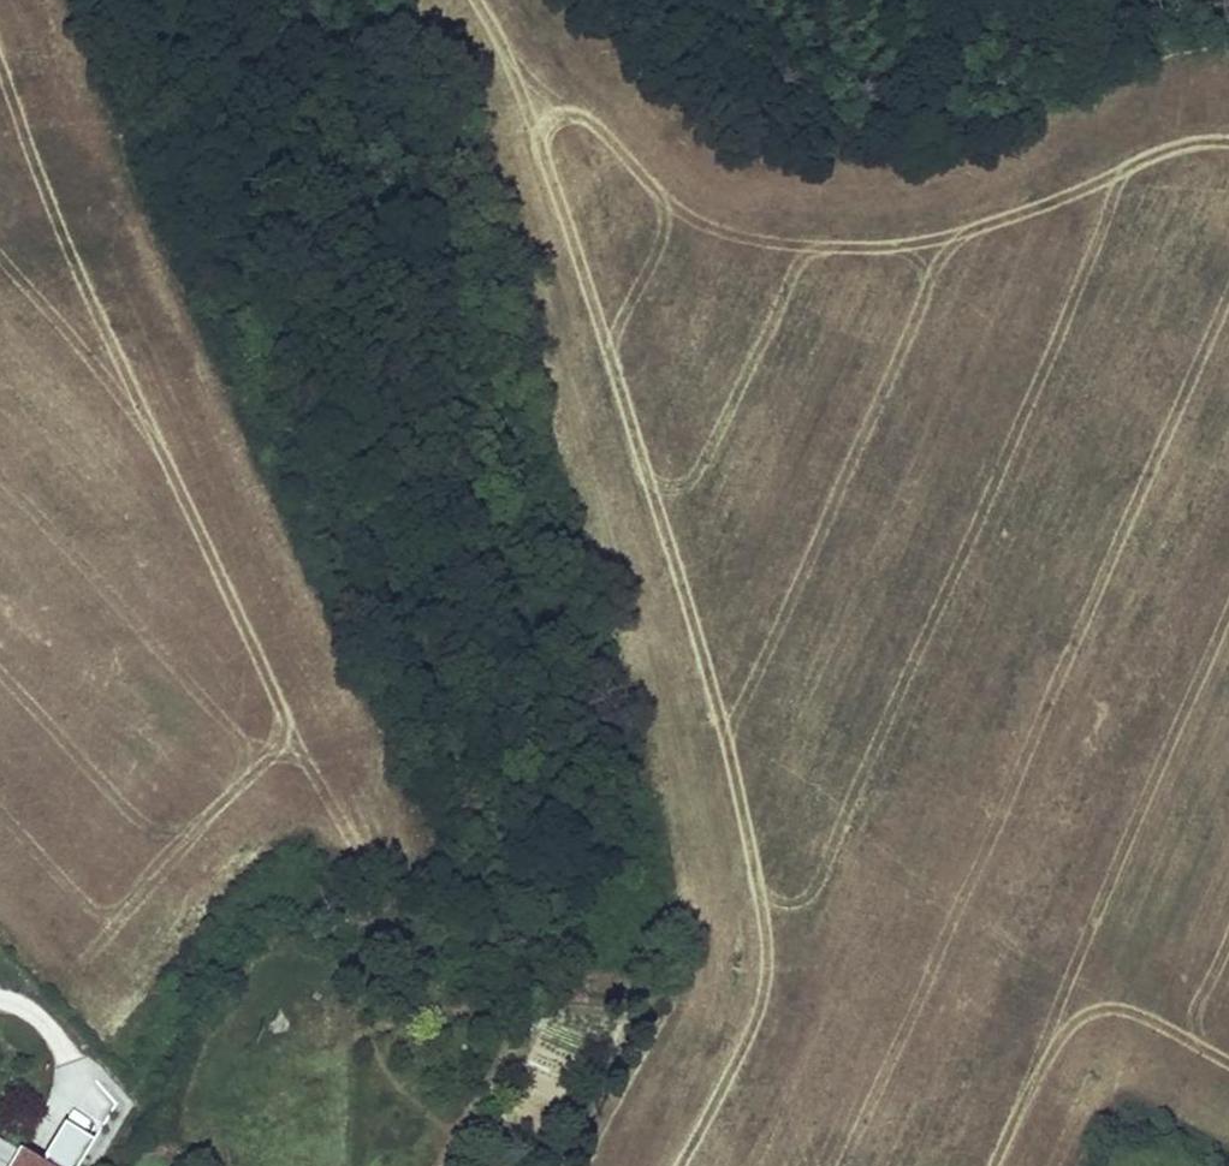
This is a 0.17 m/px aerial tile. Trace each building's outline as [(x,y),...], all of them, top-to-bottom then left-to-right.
[(88,1142),(65,1132),(50,1164),(55,1165),(77,1165),(88,1142)]
